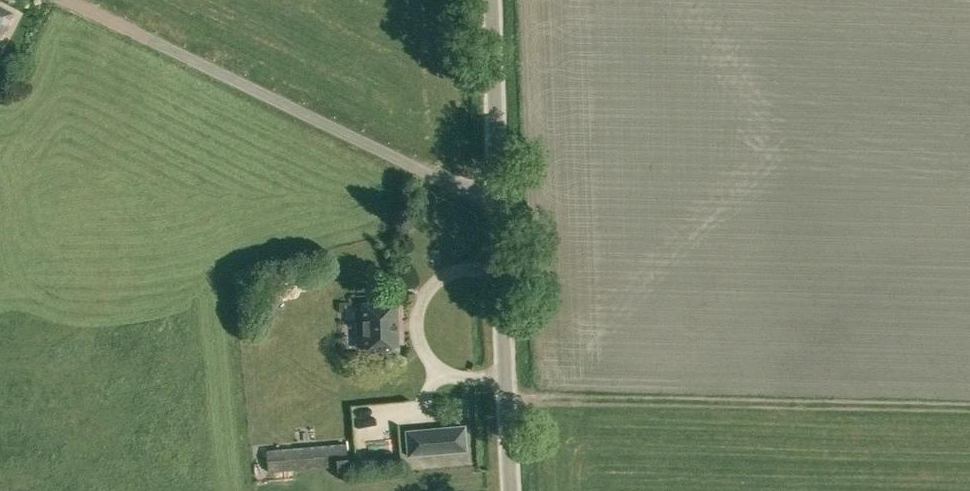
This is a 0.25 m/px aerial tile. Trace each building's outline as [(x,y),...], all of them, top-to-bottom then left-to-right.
[(12,13),(0,7),(0,39),(12,13)] [(362,302),(362,349),(395,349),(395,302),(362,302)] [(408,438),(409,457),(466,453),(465,433),(465,425),(407,429),(408,438)] [(267,451),(269,472),(337,466),(338,471),(349,470),(344,443),(267,451)]
